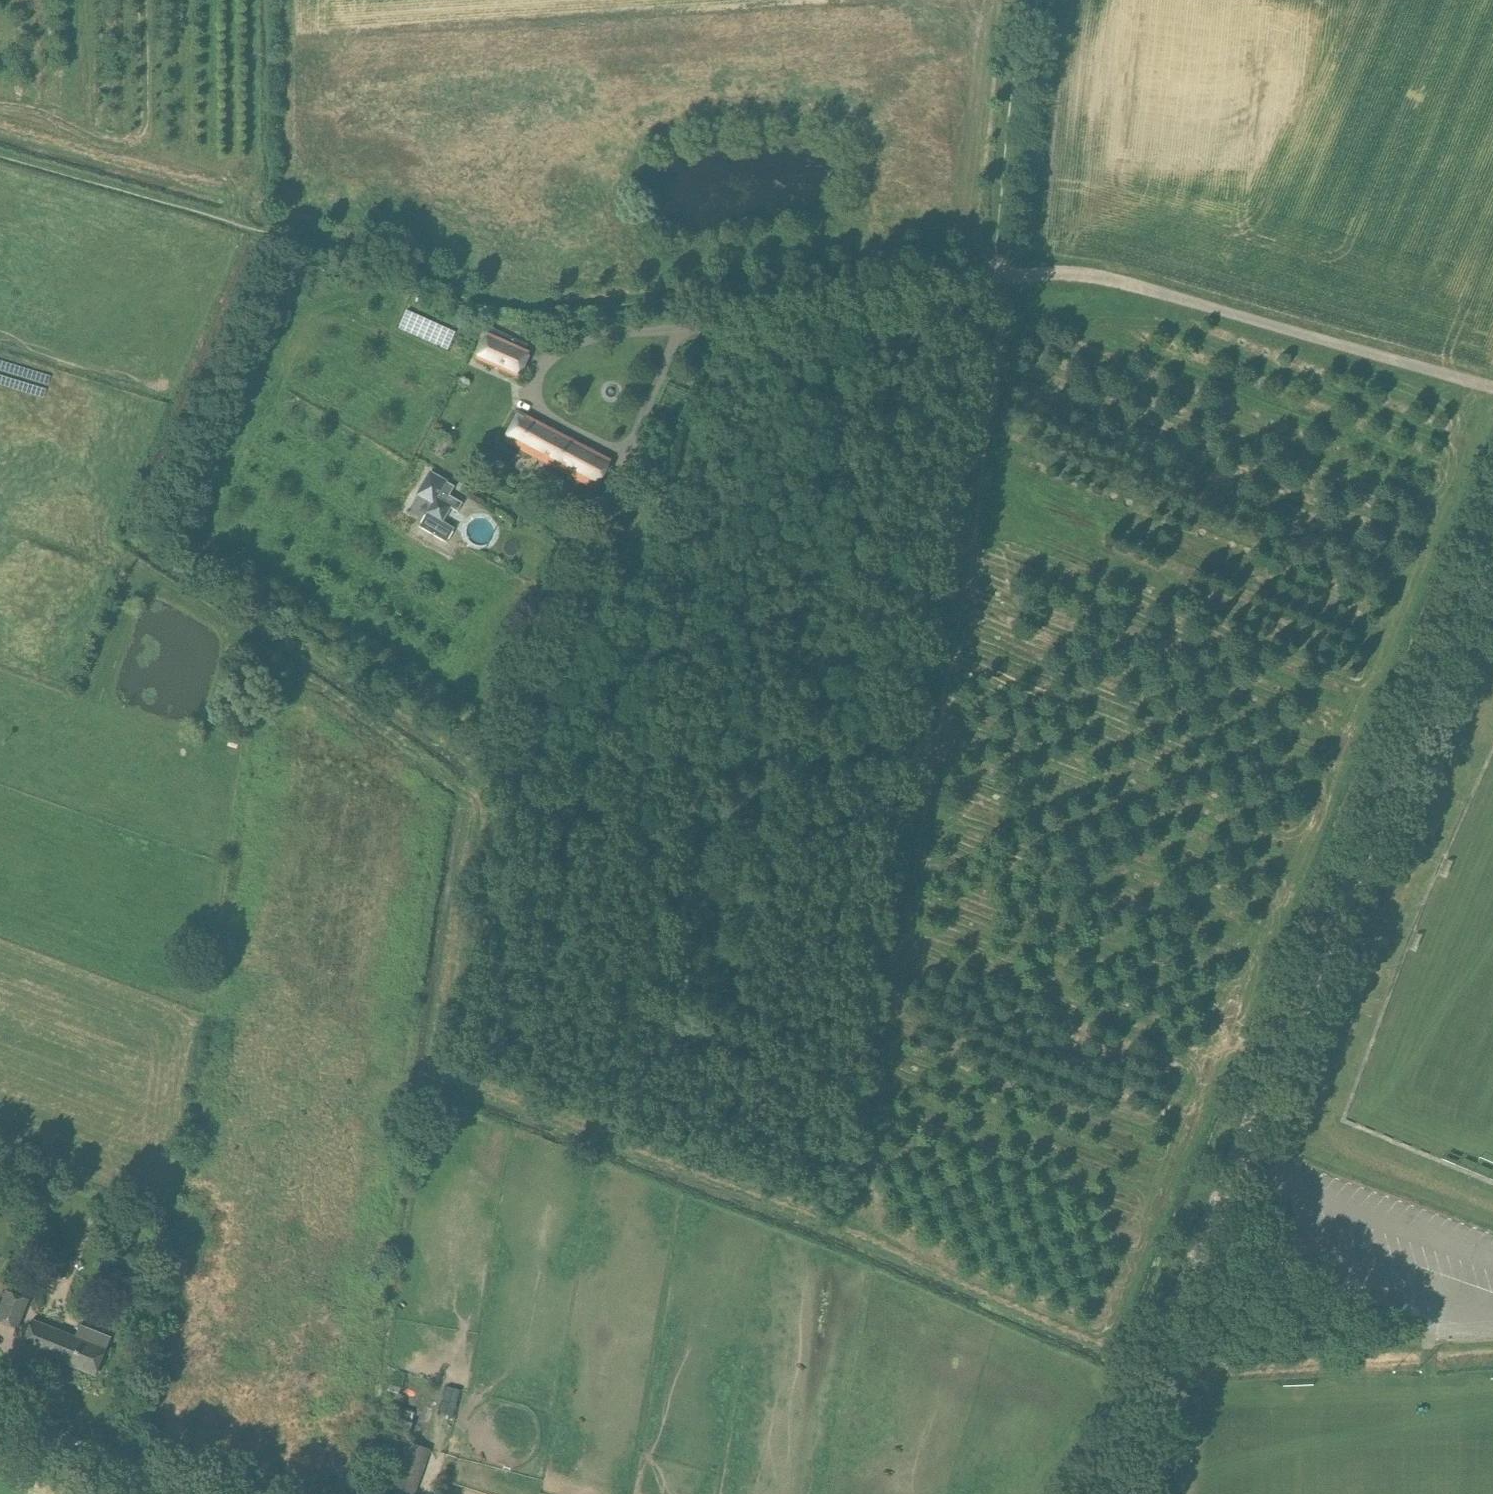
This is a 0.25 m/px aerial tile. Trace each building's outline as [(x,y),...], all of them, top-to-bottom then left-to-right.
[(530,353),(482,331),(479,330),(474,342),(484,346),(478,358),(519,377),(520,375),(521,376),(522,374),(521,373),(530,353)] [(612,462),(594,452),(520,413),(514,423),(505,440),(597,490),(612,462)] [(463,503),(440,490),(437,496),(436,496),(427,512),(443,522),(452,508),(459,511),(463,503)] [(0,1309),(0,1322),(18,1329),(30,1299),(7,1290),(0,1309)] [(112,1338),(80,1326),(76,1336),(33,1319),(22,1345),(97,1375),(112,1338)] [(405,1440),(409,1429),(391,1423),(383,1446),(391,1449),(376,1493),(407,1493),(423,1447),(405,1440)]
